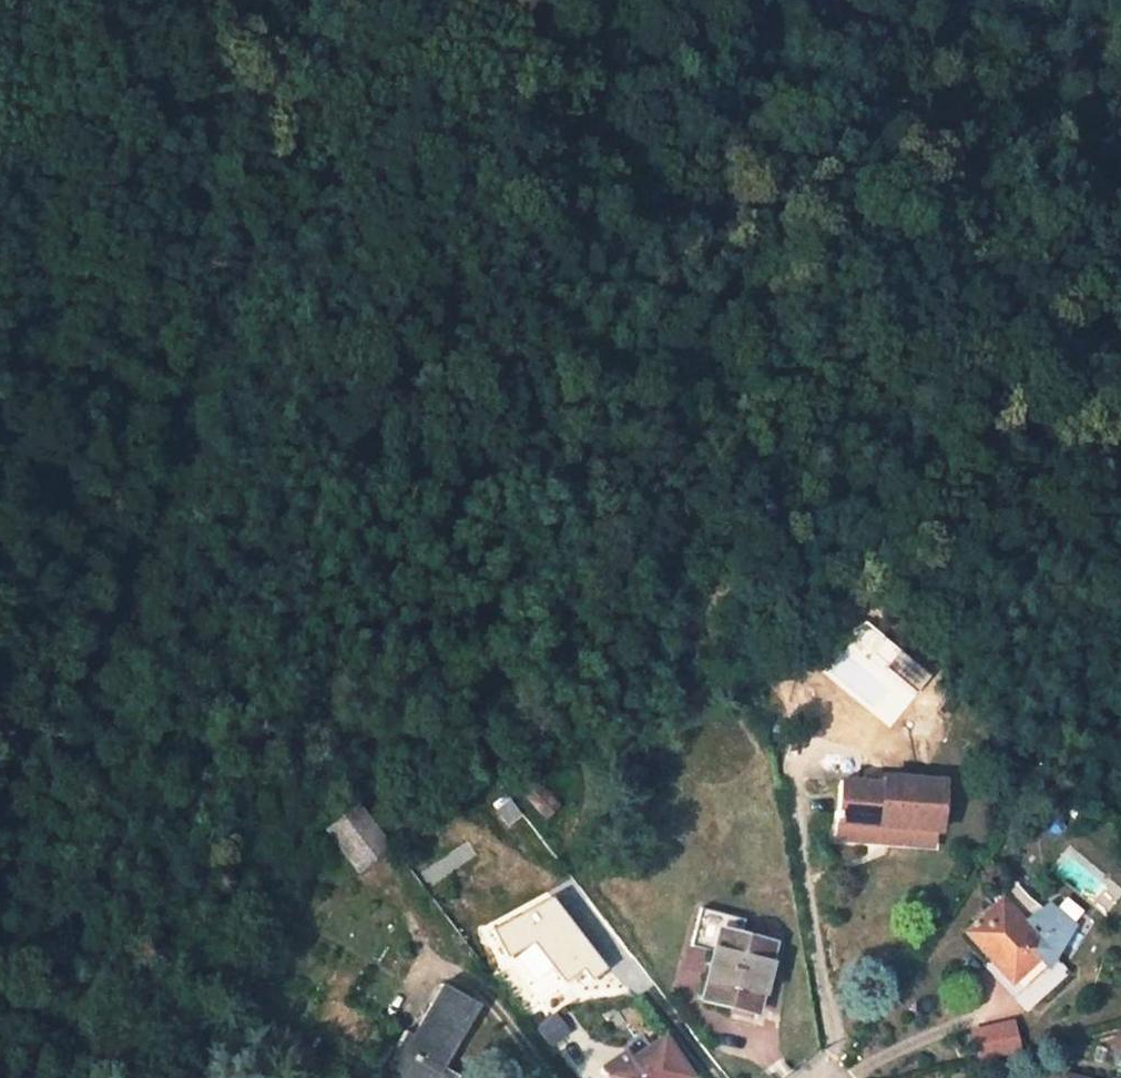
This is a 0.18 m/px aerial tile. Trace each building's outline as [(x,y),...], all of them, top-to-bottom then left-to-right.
[(955,710),(945,703),(938,714),(948,721),(955,710)] [(749,725),(746,713),(735,716),(738,727),(749,725)] [(942,782),(883,777),(883,786),(839,782),(835,839),(876,842),(877,825),(888,826),(940,830),(942,782)] [(558,806),(539,787),(526,798),(544,818),(558,806)] [(326,830),(358,871),(389,846),(356,804),(326,830)] [(877,825),(876,842),(887,843),(888,826),(877,825)] [(1016,885),(1005,894),(1025,918),(1036,908),(1016,885)] [(496,928),(514,958),(537,942),(567,982),(586,968),(596,979),(611,970),(555,897),(496,928)] [(1029,1005),(1065,974),(999,902),(964,934),(991,964),(1029,1005)] [(756,1015),(773,944),(717,931),(700,1000),(756,1015)] [(985,969),(1024,1010),(1029,1005),(991,964),(985,969)] [(441,1071),(478,1005),(440,986),(428,1007),(434,1010),(417,1040),(406,1033),(396,1050),(403,1054),(391,1077),(392,1077),(453,1077),(441,1071)] [(982,1059),(1021,1048),(1012,1019),(974,1030),(982,1059)] [(600,1068),(608,1077),(687,1077),(690,1076),(662,1036),(628,1060),(622,1052),(600,1068)]
